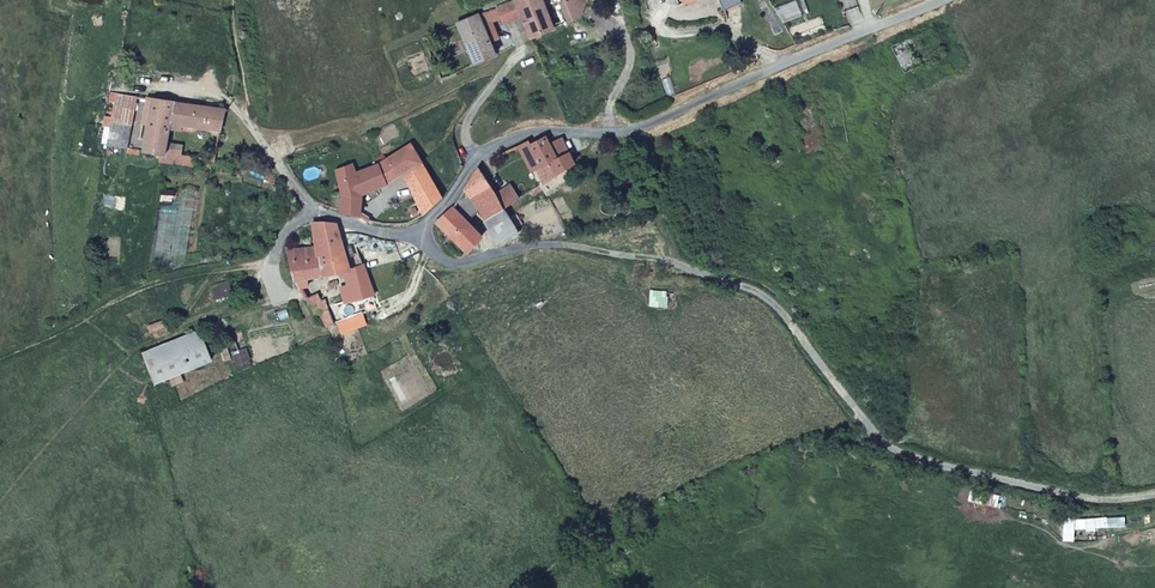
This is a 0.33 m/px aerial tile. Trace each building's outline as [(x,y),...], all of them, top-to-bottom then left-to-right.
[(527,40),(548,31),(535,0),(515,0),(511,2),(518,19),(527,40)] [(555,5),(563,24),(576,19),(580,9),(576,0),(567,0),(555,5)] [(722,12),(739,4),(737,0),(716,0),(722,12)] [(499,26),(518,19),(511,2),(493,9),(497,19),(499,26)] [(477,16),(453,26),(470,67),(494,56),(488,44),(497,40),(489,22),(497,19),(493,9),(477,16)] [(943,57),(930,31),(892,48),(905,75),(943,57)] [(129,149),(136,98),(114,95),(105,146),(129,149)] [(145,152),(163,154),(165,145),(168,129),(172,104),(153,101),(145,152)] [(218,132),(222,111),(172,104),(168,129),(179,130),(179,127),(218,132)] [(527,145),(518,150),(532,175),(537,172),(544,185),(556,177),(575,165),(571,160),(561,142),(551,145),(546,139),(529,147),(527,145)] [(163,154),(161,164),(191,169),(192,158),(178,156),(179,147),(165,145),(163,154)] [(422,215),(442,197),(408,145),(374,165),(354,173),(350,166),(334,172),(340,192),(339,210),(358,215),(361,196),(383,186),(399,177),(422,215)] [(504,211),(496,198),(479,170),(465,193),(477,213),(484,224),(504,211)] [(514,188),(496,198),(504,211),(523,200),(514,188)] [(465,193),(453,210),(466,224),(477,213),(465,193)] [(436,227),(466,257),(485,243),(466,224),(453,210),(436,227)] [(521,237),(510,220),(504,211),(484,224),(483,226),(497,248),(503,247),(521,237)] [(355,302),(372,296),(363,267),(350,273),(334,228),(310,225),(314,250),(288,253),(294,283),(344,275),(347,288),(341,290),(346,305),(355,302)] [(211,288),(215,303),(233,298),(228,282),(211,288)] [(320,317),(328,330),(338,327),(325,303),(323,304),(320,297),(306,300),(309,305),(314,304),(320,317)] [(316,318),(320,317),(314,304),(309,305),(316,318)] [(149,328),(152,336),(170,330),(167,321),(149,328)] [(200,331),(144,356),(157,386),(212,363),(200,331)] [(234,369),(252,363),(243,338),(233,341),(238,353),(231,356),(234,369)]
